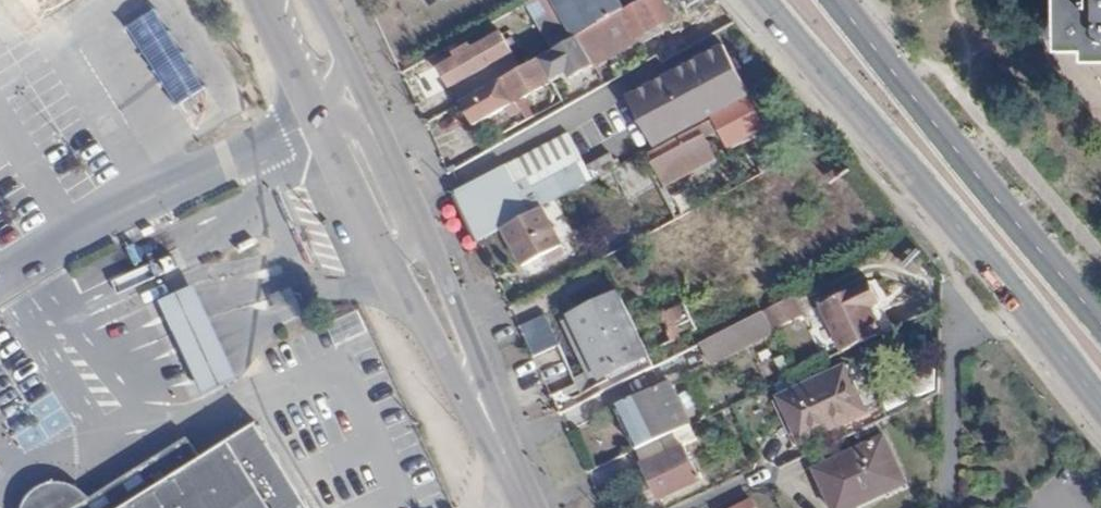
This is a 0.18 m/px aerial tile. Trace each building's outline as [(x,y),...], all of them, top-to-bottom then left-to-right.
[(618,14),(610,0),(545,0),(569,42),(573,40),(618,14)] [(1058,38),(1066,38),(1066,55),(1086,55),(1086,64),(1100,64),(1100,0),(1058,0),(1058,38)] [(618,14),(573,40),(586,64),(590,70),(631,46),(628,40),(652,27),(639,3),(618,14)] [(156,11),(128,27),(179,107),(207,91),(156,11)] [(494,39),(467,54),(463,48),(454,53),(457,59),(439,70),(449,89),(505,58),(494,39)] [(586,64),(573,40),(569,42),(460,103),(473,127),(586,64)] [(711,50),(617,100),(642,148),(737,98),(711,50)] [(690,130),(645,153),(653,167),(697,144),(690,130)] [(608,154),(592,163),(600,177),(616,167),(608,154)] [(453,189),(476,239),(502,226),(541,205),(577,186),(566,166),(517,192),(503,164),(453,189)] [(541,205),(502,226),(522,263),(561,242),(541,205)] [(168,227),(120,249),(131,270),(179,249),(168,227)] [(821,308),(842,354),(866,344),(855,318),(885,305),(872,280),(821,308)] [(192,287),(158,304),(199,398),(235,382),(192,287)] [(617,291),(576,312),(584,329),(578,333),(597,374),(592,376),(599,391),(654,364),(617,291)] [(687,303),(647,322),(657,344),(697,324),(687,303)] [(518,325),(532,357),(560,344),(546,313),(518,325)] [(725,328),(701,340),(708,355),(745,337),(737,322),(725,328)] [(835,370),(771,398),(791,443),(855,415),(835,370)] [(613,403),(633,448),(675,429),(655,384),(613,403)] [(719,407),(704,414),(710,426),(725,419),(719,407)] [(108,495),(84,480),(66,480),(48,483),(36,498),(34,507),(322,507),(270,422),(212,458),(199,438),(108,495)] [(675,429),(633,448),(655,497),(697,478),(675,429)] [(812,464),(832,507),(836,507),(900,478),(879,433),(812,464)] [(726,507),(753,507),(748,497),(726,507)]
